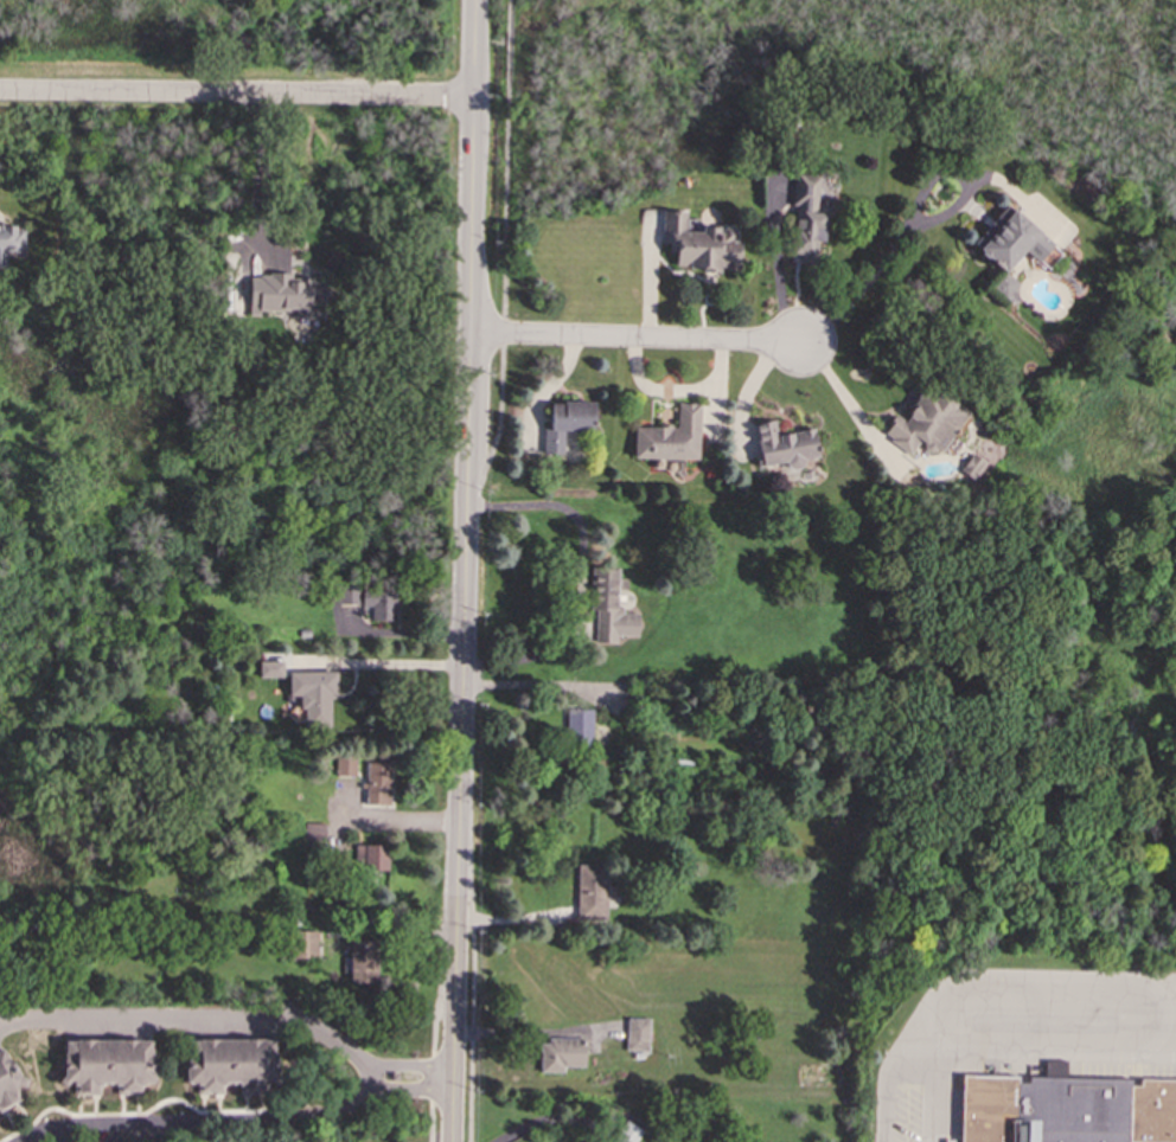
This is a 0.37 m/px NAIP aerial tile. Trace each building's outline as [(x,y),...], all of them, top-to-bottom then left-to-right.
[(794,205),(790,254),(801,255),(800,263),(819,264),(824,205),(817,204),(819,174),(793,173),(790,205),(794,205)] [(971,245),(1004,272),(1022,250),(1046,269),(1061,251),(1004,204),(971,245)] [(5,267),(6,252),(24,252),(24,232),(14,232),(14,225),(0,225),(0,267),(5,267)] [(249,310),(311,312),(311,303),(322,303),(322,277),(249,275),(249,310)] [(967,411),(937,391),(932,397),(921,391),(902,419),(894,415),(881,435),(908,454),(916,442),(938,456),(967,411)] [(542,454),(562,454),(562,430),(593,431),(593,403),(550,402),(549,426),(542,426),(542,454)] [(633,458),(697,460),(698,403),(676,403),(676,426),(633,426),(633,458)] [(752,423),(760,468),(781,464),(781,470),(801,467),(800,460),(818,457),(812,428),(776,435),(773,419),(752,423)] [(595,643),(616,643),(616,635),(638,636),(638,614),(619,612),(619,590),(626,590),(626,578),(618,578),(618,567),(590,567),(590,610),(595,611),(595,643)] [(395,621),(395,591),(388,591),(388,579),(376,579),(376,591),(360,591),(360,607),(371,607),(371,621),(395,621)] [(359,584),(330,584),(331,604),(360,603),(359,584)] [(260,678),(282,676),(282,661),(258,661),(260,678)] [(288,671),(288,695),(302,695),(301,726),(330,726),(331,695),(337,695),(337,672),(288,671)] [(593,743),(592,708),(565,710),(567,743),(593,743)] [(335,776),(354,776),(356,755),(337,755),(335,776)] [(365,804),(390,806),(390,763),(366,763),(365,785),(366,785),(365,804)] [(325,823),(303,823),(305,842),(325,842),(325,823)] [(388,870),(386,845),(356,845),(356,871),(388,870)] [(576,920),(607,920),(608,865),(577,864),(576,920)] [(318,931),(290,931),(290,958),(319,958),(318,931)] [(648,1051),(650,1018),(626,1018),(626,1051),(648,1051)] [(64,1039),(63,1084),(78,1084),(78,1095),(100,1095),(100,1083),(116,1084),(116,1092),(139,1092),(139,1084),(152,1084),(153,1040),(64,1039)] [(187,1039),(186,1084),(197,1084),(197,1095),(224,1095),(224,1083),(243,1083),(243,1090),(266,1091),(266,1082),(277,1082),(277,1040),(187,1039)] [(584,1039),(539,1039),(539,1072),(563,1072),(563,1066),(584,1066),(584,1039)] [(19,1098),(14,1089),(26,1084),(23,1077),(19,1079),(4,1048),(0,1050),(0,1108),(19,1098)] [(1139,1079),(1139,1085),(1131,1085),(1131,1078),(1028,1077),(1028,1083),(1017,1083),(1017,1076),(961,1076),(960,1141),(1175,1141),(1175,1080),(1139,1079)] [(641,1130),(624,1119),(611,1141),(635,1141),(641,1130)]
